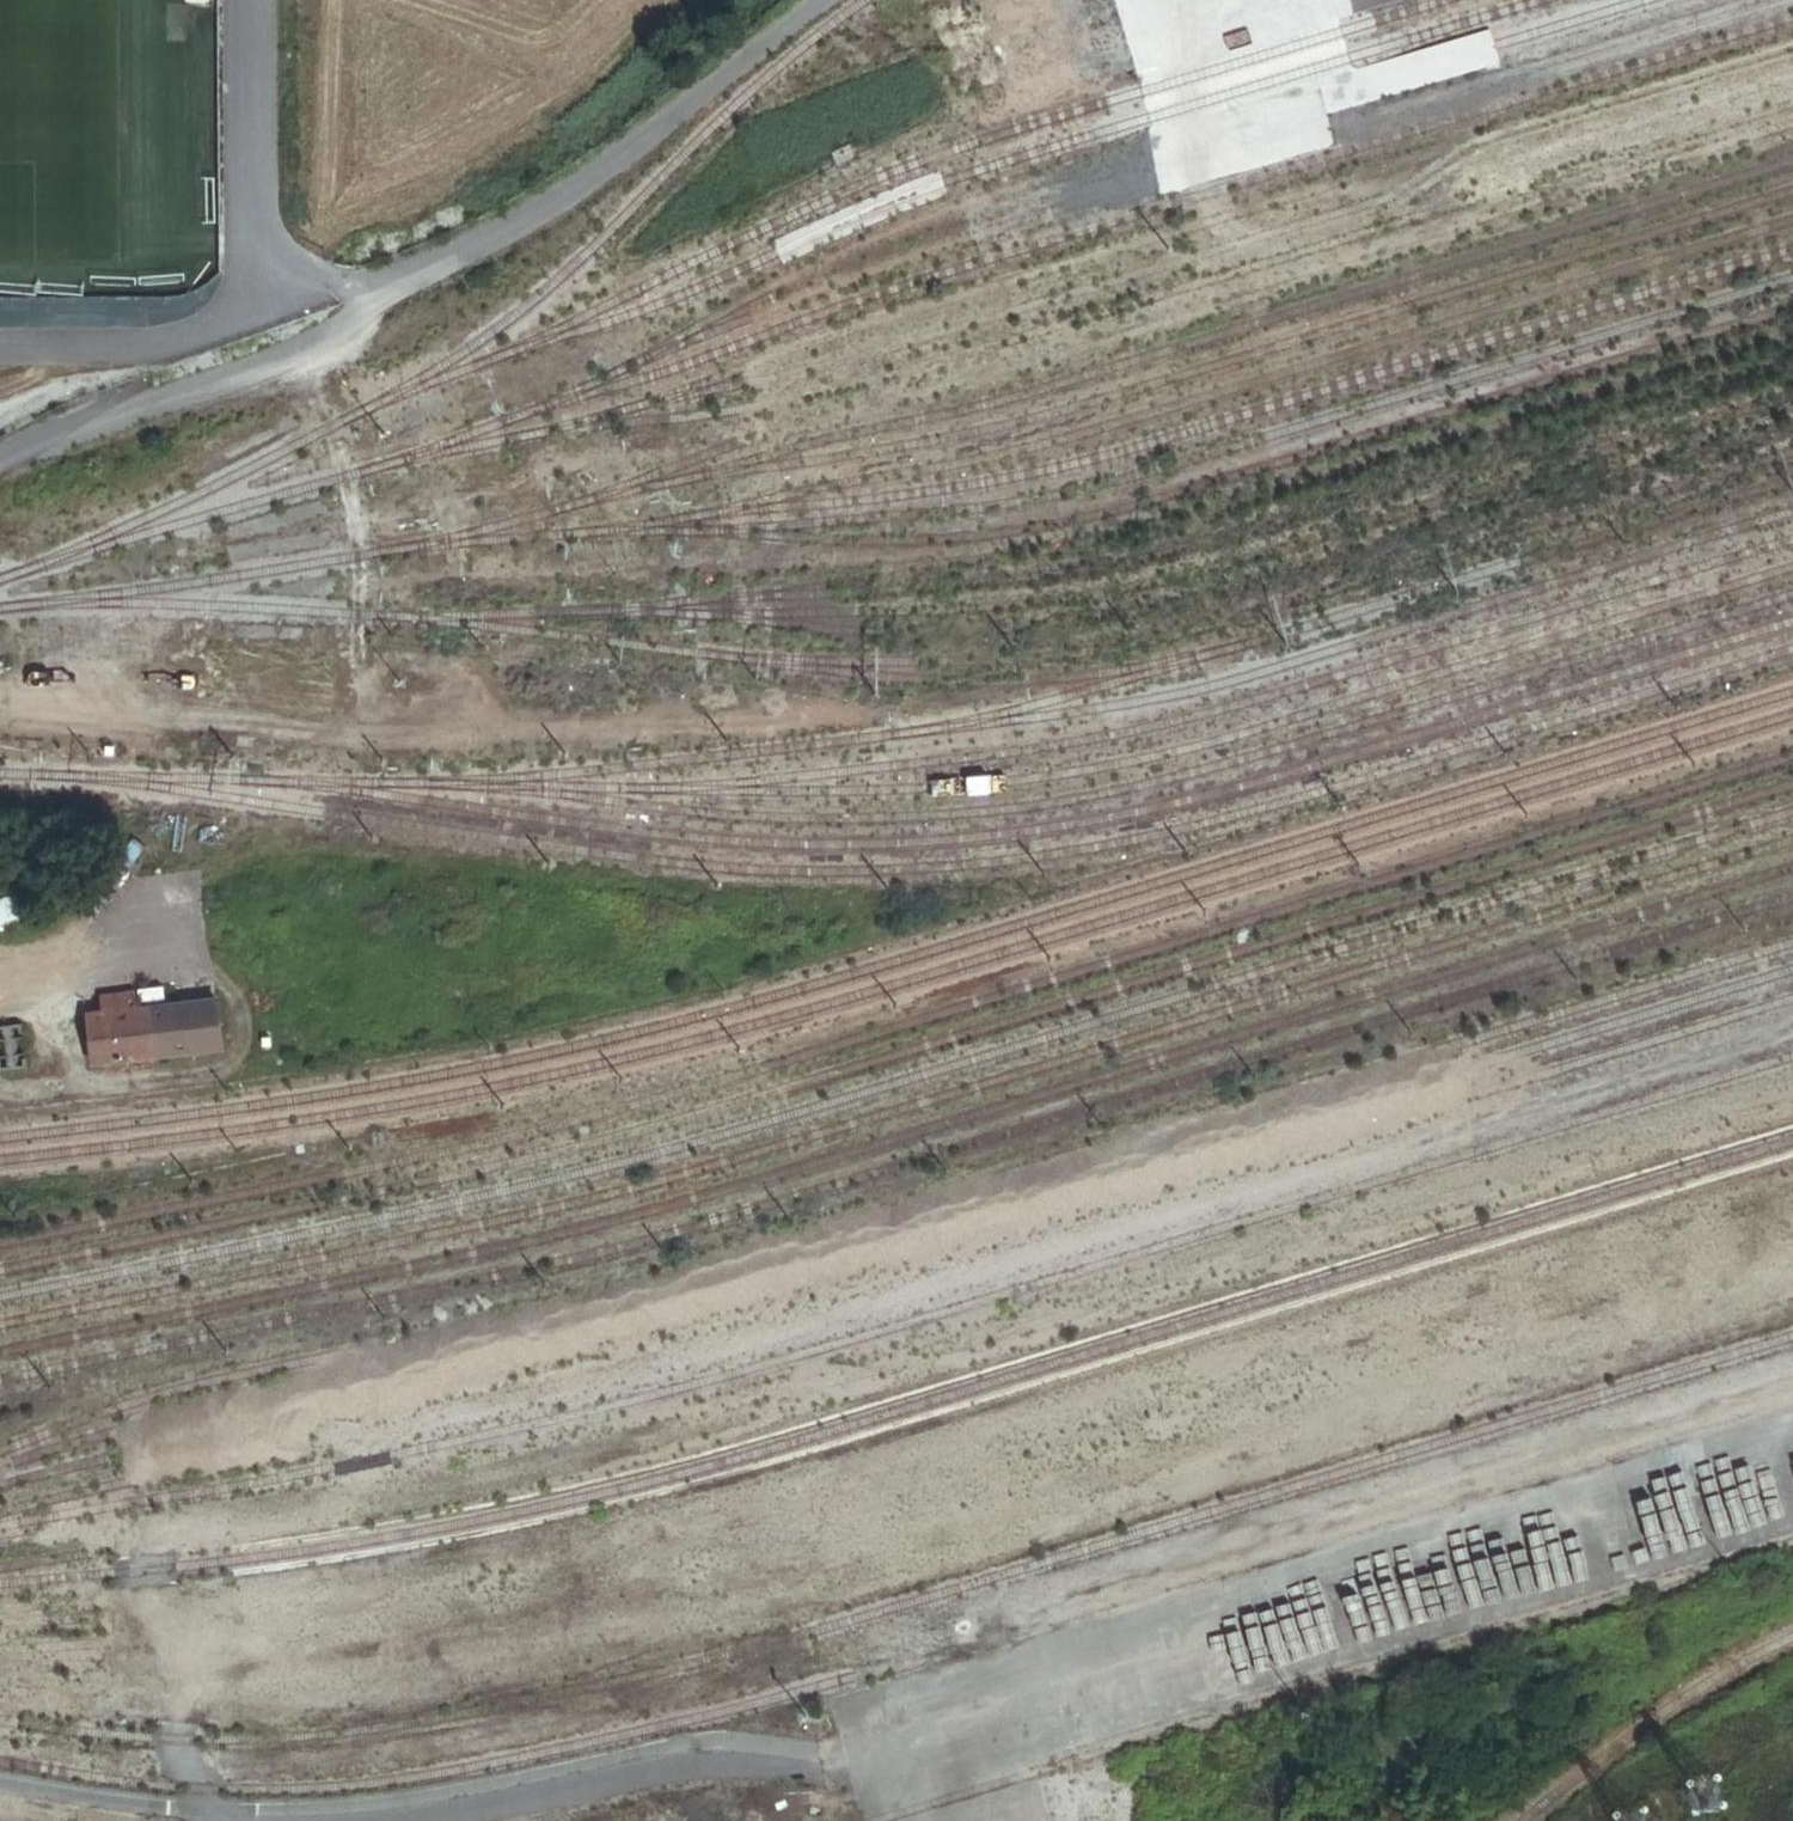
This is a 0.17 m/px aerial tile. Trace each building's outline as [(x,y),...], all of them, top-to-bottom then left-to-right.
[(28,922),(21,895),(0,900),(0,929),(28,922)] [(105,1011),(89,1013),(94,1068),(222,1057),(217,1002),(140,1008),(139,995),(104,998),(105,1011)] [(3,1070),(30,1067),(25,1026),(0,1029),(0,1044),(3,1070)]
